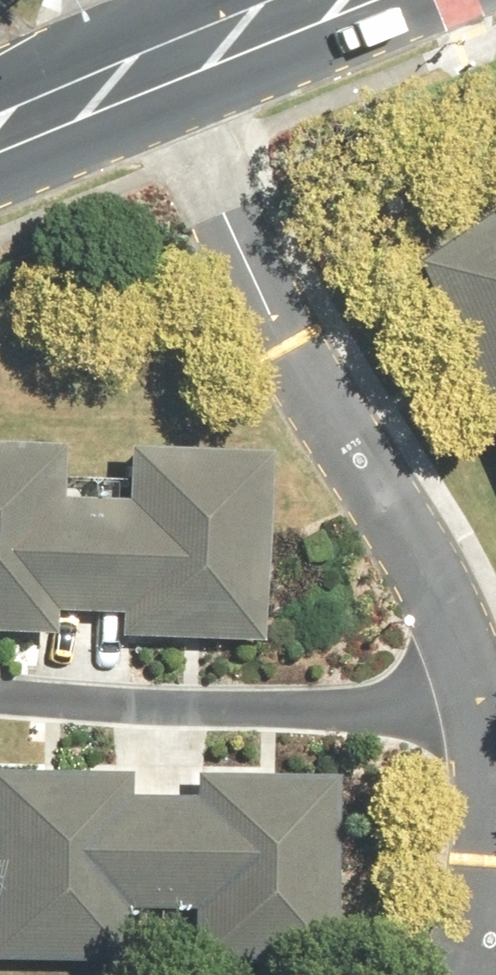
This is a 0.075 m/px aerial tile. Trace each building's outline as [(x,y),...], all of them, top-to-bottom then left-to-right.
[(495,421),(495,214),(428,260),(495,421)] [(271,636),(278,453),(135,448),(133,502),(68,499),(70,445),(0,443),(0,626),(66,628),(66,611),(128,613),(127,631),(271,636)] [(0,765),(0,948),(129,952),(131,898),(196,900),(194,954),(335,959),(341,776),(197,771),(197,788),(135,786),(135,769),(0,765)]
